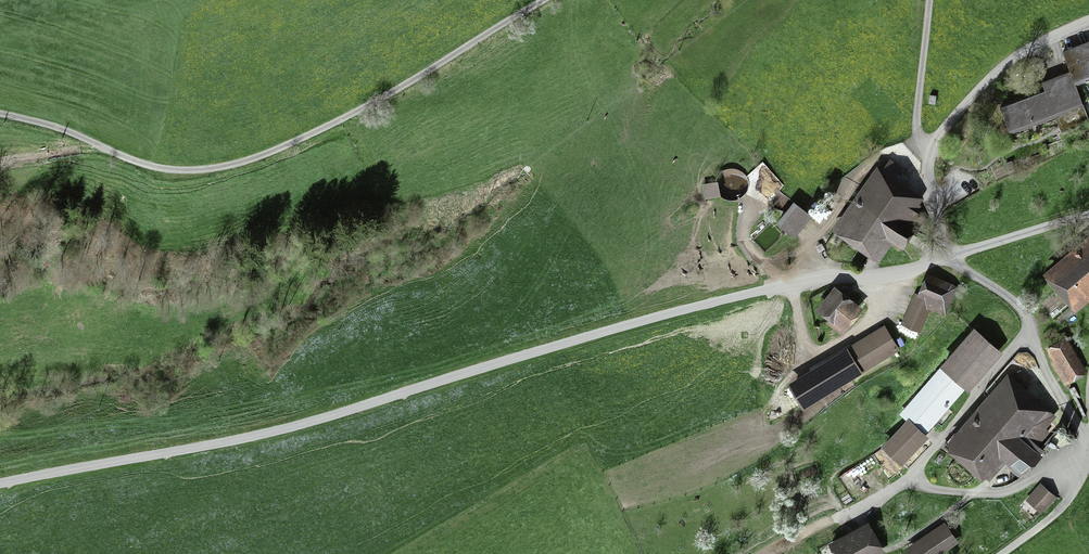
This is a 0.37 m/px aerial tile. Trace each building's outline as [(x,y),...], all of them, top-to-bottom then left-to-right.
[(1062,50),(1070,70),(1075,85),(1088,80),(1088,40),(1062,50)] [(1070,70),(1041,81),(1045,90),(1000,107),(1011,133),(1055,116),(1060,129),(1061,132),(1088,121),(1088,120),(1075,85),(1070,70)] [(1048,137),(1052,145),(1062,141),(1058,133),(1048,137)] [(948,148),(943,147),(937,158),(942,161),(948,148)] [(831,230),(878,263),(891,245),(899,251),(901,248),(903,249),(925,218),(914,210),(923,197),(896,178),(903,168),(889,158),(882,169),(877,165),(831,230)] [(717,185),(716,182),(702,183),(705,199),(721,195),(719,192),(718,190),(717,187),(717,185)] [(794,237),(812,215),(793,201),(776,223),(794,237)] [(1042,273),(1075,313),(1088,301),(1088,234),(1042,273)] [(958,286),(926,273),(918,292),(915,291),(903,319),(923,328),(931,309),(946,315),(958,286)] [(864,308),(834,285),(815,309),(828,319),(825,322),(842,335),(864,308)] [(803,409),(900,350),(884,325),(787,383),(803,409)] [(939,366),(941,367),(966,389),(968,391),(1003,353),(974,327),(939,366)] [(1051,365),(1065,386),(1088,372),(1066,336),(1048,348),(1051,365)] [(881,447),(902,466),(929,437),(925,434),(966,389),(941,367),(899,414),(906,420),(881,447)] [(943,447),(982,481),(986,477),(988,479),(990,481),(1006,463),(1009,466),(1007,468),(1020,479),(1022,476),(1024,478),(1042,457),(1044,458),(1050,451),(1042,445),(1041,447),(1039,445),(1050,432),(1046,429),(1057,416),(1008,373),(943,447)] [(1079,382),(1067,388),(1085,421),(1088,419),(1084,412),(1087,410),(1082,402),(1085,400),(1080,391),(1083,389),(1079,382)] [(1041,482),(1025,499),(1042,515),(1058,498),(1041,482)] [(904,549),(907,553),(942,553),(959,542),(945,521),(904,549)] [(828,544),(833,553),(882,553),(885,552),(884,550),(869,522),(828,544)]
